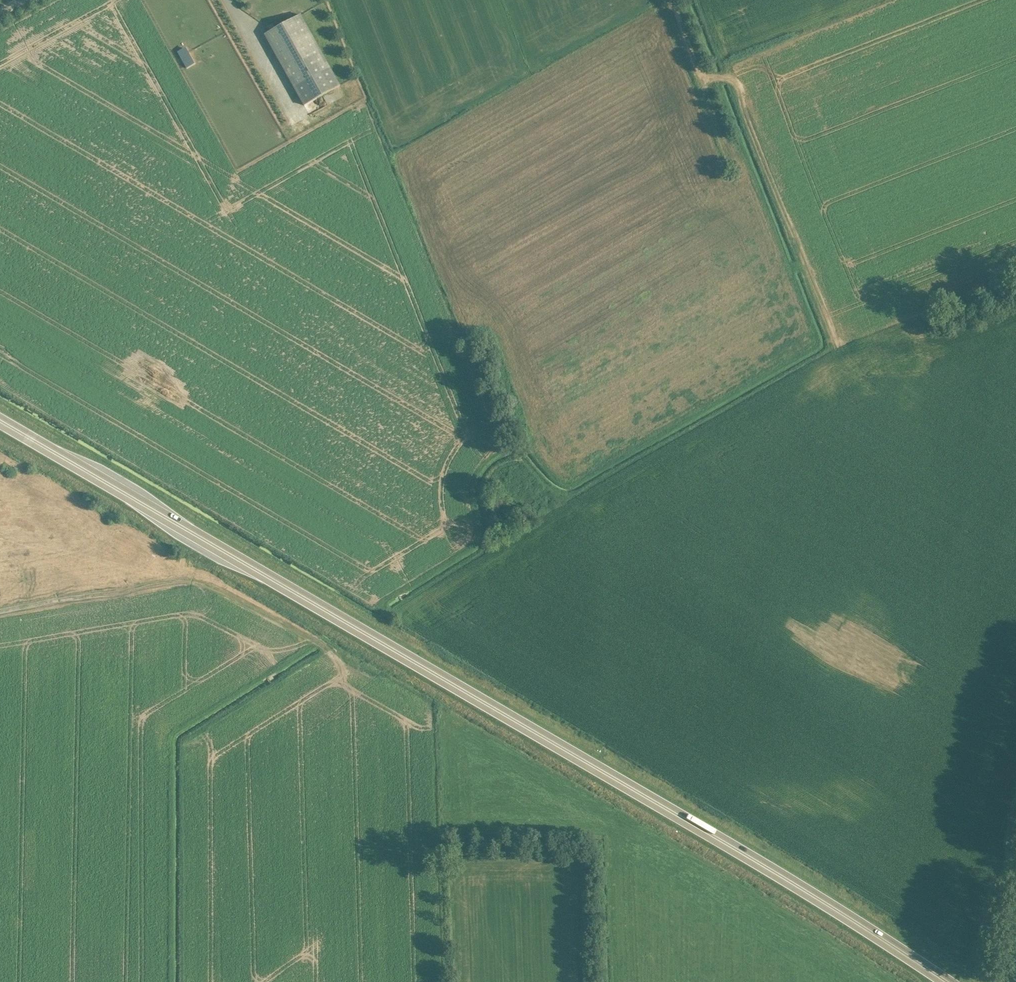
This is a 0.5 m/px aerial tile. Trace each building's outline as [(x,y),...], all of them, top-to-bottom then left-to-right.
[(304,105),(339,86),(300,15),(265,35),(304,105)]
